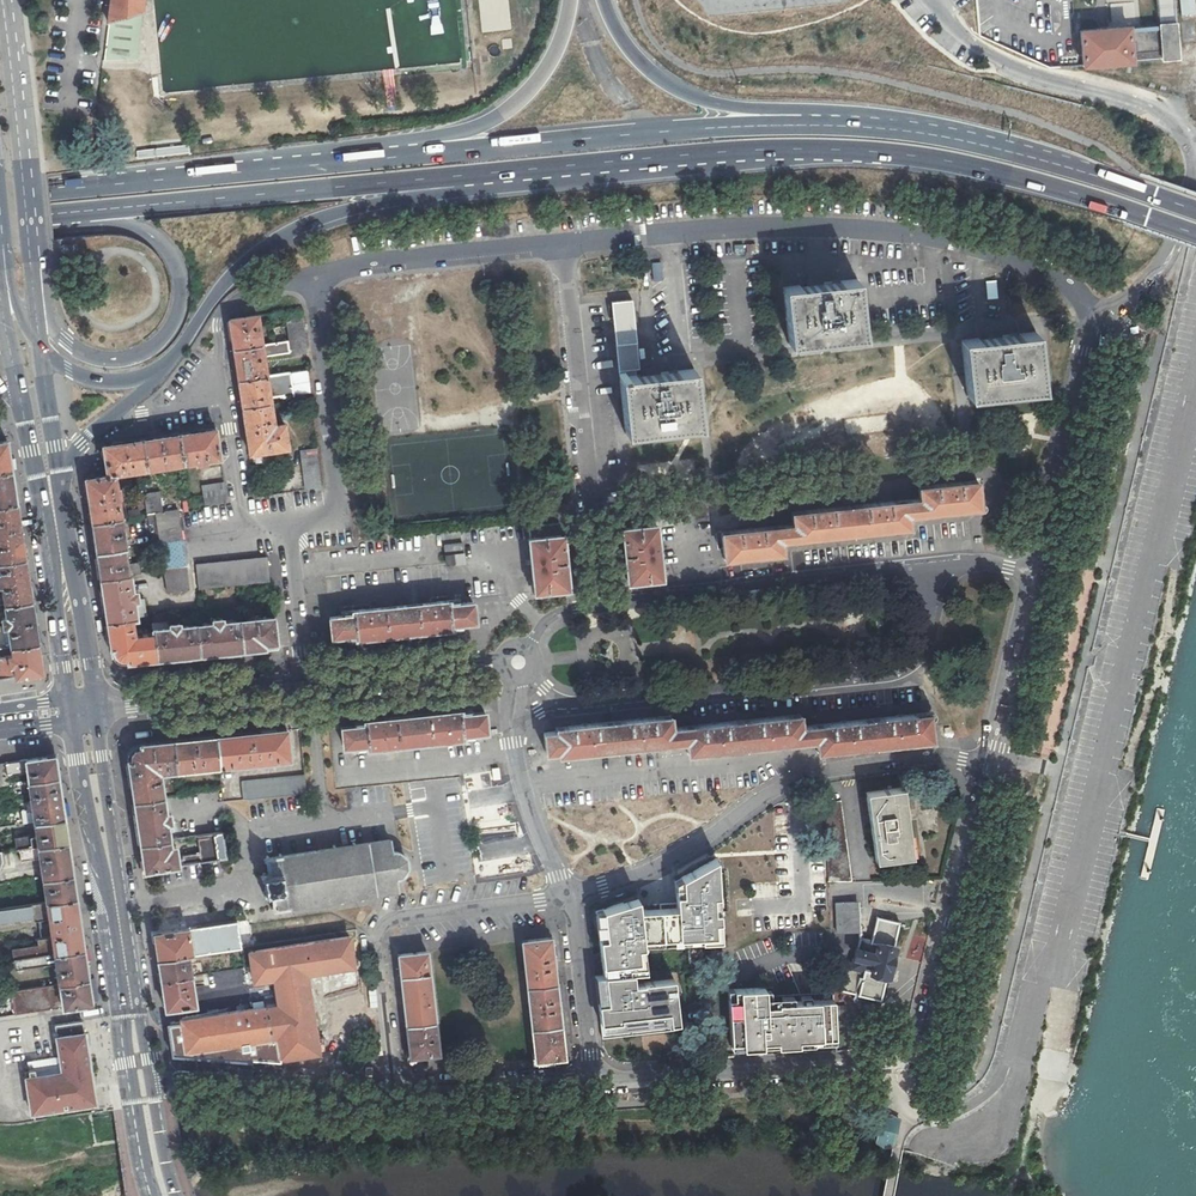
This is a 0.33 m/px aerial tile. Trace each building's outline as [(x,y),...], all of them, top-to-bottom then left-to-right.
[(106,25),(136,16),(141,15),(141,0),(109,0),(106,25)] [(1171,23),(1169,0),(1155,0),(1157,24),(1171,23)] [(1178,15),(1194,14),(1194,0),(1177,0),(1178,15)] [(136,16),(106,25),(100,63),(130,64),(136,16)] [(1195,21),(1180,22),(1181,42),(1195,41),(1195,21)] [(1174,58),(1171,23),(1157,24),(1157,29),(1128,31),(1127,26),(1078,30),(1081,66),(1174,58)] [(855,279),(819,283),(781,288),(788,343),(862,334),(855,279)] [(692,370),(662,373),(636,376),(635,369),(640,368),(632,300),(610,302),(625,433),(698,425),(692,370)] [(229,320),(231,334),(233,349),(261,345),(257,316),(229,320)] [(1034,332),(996,336),(961,340),(966,396),(1040,388),(1034,332)] [(290,356),(303,355),(300,340),(288,342),(261,345),(233,349),(234,355),(237,371),(238,380),(266,376),(263,357),(290,353),(290,356)] [(291,373),(266,376),(238,380),(240,393),(242,408),(270,405),(269,398),(283,397),(283,398),(294,397),(291,373)] [(273,426),(270,405),(242,408),(244,422),(246,436),(249,454),(288,449),(284,425),(273,426)] [(215,429),(205,431),(179,435),(183,464),(219,458),(215,429)] [(179,435),(175,436),(148,440),(141,441),(145,470),(183,464),(179,435)] [(114,475),(145,470),(141,441),(116,445),(102,447),(107,476),(114,475)] [(9,457),(7,442),(0,443),(0,473),(11,472),(9,457)] [(322,490),(317,449),(300,451),(305,492),(322,490)] [(694,460),(635,463),(636,485),(695,481),(694,460)] [(16,505),(14,489),(11,472),(0,473),(0,507),(16,505)] [(116,488),(114,475),(107,476),(85,480),(89,504),(91,523),(121,518),(118,499),(120,498),(118,488),(116,488)] [(722,562),(753,559),(783,556),(782,543),(911,530),(910,518),(983,510),(980,481),(919,488),(920,500),(790,513),(791,526),(719,533),(722,562)] [(226,502),(223,483),(201,487),(203,506),(226,502)] [(188,497),(186,484),(169,486),(171,499),(188,497)] [(145,504),(159,502),(158,492),(143,495),(145,504)] [(146,515),(161,512),(159,502),(145,504),(146,515)] [(24,560),(21,534),(16,505),(0,507),(0,563),(24,560)] [(151,544),(158,543),(180,540),(176,510),(161,512),(146,515),(151,544)] [(622,579),(628,579),(635,578),(636,580),(655,578),(654,567),(657,567),(652,525),(656,525),(655,513),(630,515),(619,516),(621,538),(618,538),(622,579)] [(93,536),(96,552),(122,548),(126,548),(121,518),(91,523),(93,536)] [(517,527),(518,530),(519,540),(524,539),(528,581),(531,581),(532,591),(553,589),(553,587),(558,586),(563,586),(559,545),(556,545),(554,524),(517,527)] [(185,566),(180,540),(158,543),(162,570),(185,566)] [(440,545),(442,565),(461,563),(458,543),(440,545)] [(126,575),(122,548),(96,552),(98,567),(100,579),(126,575)] [(266,558),(255,559),(258,582),(268,581),(266,558)] [(258,582),(255,559),(206,564),(209,588),(215,587),(234,585),(258,582)] [(12,575),(13,577),(27,575),(24,560),(0,563),(0,577),(12,575)] [(162,570),(163,580),(186,578),(185,566),(162,570)] [(27,578),(27,575),(13,577),(12,575),(0,577),(0,586),(1,586),(1,584),(28,581),(27,578)] [(129,575),(126,575),(100,579),(103,598),(121,596),(120,594),(136,592),(135,589),(132,590),(129,575)] [(188,589),(186,578),(163,580),(165,593),(188,589)] [(4,606),(31,602),(28,581),(1,584),(1,586),(2,591),(0,591),(0,607),(4,606)] [(137,598),(136,592),(120,594),(121,596),(103,598),(103,602),(121,599),(121,600),(137,598)] [(121,599),(103,602),(104,606),(106,621),(132,617),(144,616),(141,599),(137,600),(137,598),(121,600),(121,599)] [(342,640),(368,637),(443,629),(459,627),(459,623),(471,622),(468,602),(457,603),(457,600),(339,612),(339,616),(326,617),(328,638),(341,636),(342,640)] [(7,626),(34,622),(33,619),(31,602),(4,606),(6,617),(1,618),(3,627),(7,626)] [(134,636),(132,617),(106,621),(111,650),(112,649),(113,652),(114,654),(117,657),(119,658),(122,659),(124,659),(126,659),(127,662),(139,661),(155,659),(152,634),(134,636)] [(275,646),(272,617),(238,620),(241,650),(256,648),(275,646)] [(211,623),(197,624),(199,654),(214,653),(219,652),(217,637),(216,637),(214,618),(211,619),(211,623)] [(220,618),(214,618),(216,637),(217,637),(219,652),(222,652),(221,635),(223,635),(221,622),(220,622),(220,618)] [(238,620),(221,622),(223,635),(221,635),(222,652),(241,650),(238,620)] [(34,622),(7,626),(11,648),(37,644),(34,622)] [(199,654),(197,624),(177,626),(177,622),(167,623),(167,628),(151,629),(152,634),(155,659),(175,657),(199,654)] [(11,648),(12,655),(0,657),(0,679),(41,673),(39,659),(37,644),(11,648)] [(441,713),(369,720),(350,722),(351,727),(338,728),(340,747),(353,746),(353,750),(471,737),(471,733),(483,732),(480,712),(468,713),(468,710),(441,713)] [(817,753),(932,740),(928,714),(905,716),(823,725),(800,728),(799,715),(774,718),(697,726),(678,729),(680,743),(686,743),(688,755),(816,740),(817,753)] [(558,756),(680,743),(678,729),(671,729),(669,717),(651,719),(572,727),(555,729),(556,733),(543,734),(545,754),(558,753),(558,756)] [(268,731),(226,735),(214,736),(218,766),(287,759),(284,729),(268,731)] [(214,736),(191,739),(171,741),(175,771),(218,766),(214,736)] [(165,772),(175,771),(171,741),(139,744),(139,746),(137,747),(133,749),(131,751),(129,754),(128,758),(128,760),(126,760),(129,780),(132,800),(163,796),(159,767),(164,766),(165,772)] [(27,782),(57,778),(54,756),(0,763),(0,785),(7,784),(6,775),(26,773),(27,782)] [(466,772),(467,782),(485,780),(484,770),(466,772)] [(239,781),(241,800),(304,793),(303,776),(239,781)] [(27,782),(34,823),(63,819),(57,778),(27,782)] [(870,800),(881,868),(918,862),(907,794),(870,800)] [(823,803),(825,847),(827,883),(851,881),(840,803),(823,803)] [(805,814),(805,823),(822,822),(821,813),(805,814)] [(16,849),(18,849),(66,842),(63,819),(34,823),(36,837),(30,838),(29,834),(14,836),(16,849)] [(141,857),(143,870),(226,859),(222,832),(196,836),(199,852),(182,854),(183,858),(177,859),(176,845),(170,846),(169,840),(139,844),(141,857)] [(389,839),(264,856),(266,872),(263,872),(265,893),(269,893),(271,909),(397,891),(395,879),(398,878),(401,877),(404,874),(406,870),(406,865),(406,861),(404,858),(402,855),(398,853),(394,852),(391,852),(389,839)] [(66,842),(18,849),(21,861),(39,859),(42,879),(71,875),(66,842)] [(601,976),(593,977),(599,1038),(676,1030),(671,979),(631,983),(631,973),(644,973),(643,940),(699,936),(700,941),(719,938),(713,857),(672,882),(674,909),(636,910),(635,899),(593,912),(601,976)] [(75,898),(71,875),(42,879),(45,903),(75,898)] [(0,909),(0,921),(32,916),(33,922),(48,919),(50,936),(35,938),(36,943),(13,947),(14,959),(82,949),(75,898),(45,903),(0,909)] [(834,900),(835,931),(856,929),(857,939),(850,965),(843,963),(837,989),(879,999),(885,975),(887,976),(894,947),(892,947),(899,922),(877,916),(870,941),(862,938),(860,923),(856,923),(854,899),(834,900)] [(239,947),(236,923),(152,935),(154,946),(156,959),(186,954),(239,947)] [(349,937),(279,947),(281,962),(285,990),(295,1054),(315,1052),(304,974),(352,967),(349,937)] [(911,949),(923,949),(923,937),(911,937),(911,949)] [(555,985),(553,961),(550,939),(521,941),(526,988),(555,985)] [(250,967),(281,962),(279,947),(248,951),(250,967)] [(87,978),(82,949),(14,959),(15,969),(54,963),(57,986),(75,983),(75,979),(87,978)] [(427,953),(397,956),(400,979),(429,976),(427,953)] [(156,959),(158,970),(159,980),(190,976),(186,954),(156,959)] [(274,978),(276,991),(285,990),(281,962),(250,967),(252,982),(274,978)] [(159,980),(162,995),(164,1010),(194,1004),(190,976),(159,980)] [(435,1024),(429,976),(400,979),(401,994),(405,1027),(435,1024)] [(91,1005),(87,978),(75,979),(75,983),(57,986),(9,993),(13,1016),(91,1005)] [(560,1026),(557,1002),(555,985),(526,988),(531,1029),(560,1026)] [(728,989),(731,1048),(836,1043),(834,992),(773,997),(774,987),(728,989)] [(278,1005),(264,1007),(269,1039),(275,1038),(278,1057),(295,1054),(285,990),(276,991),(278,1005)] [(184,1052),(269,1039),(264,1007),(179,1020),(184,1052)] [(95,1103),(83,1022),(55,1026),(61,1073),(26,1078),(30,1112),(95,1103)] [(405,1027),(408,1058),(423,1056),(438,1054),(435,1024),(405,1027)] [(534,1061),(547,1059),(564,1057),(560,1026),(531,1029),(534,1061)] [(28,1060),(29,1072),(56,1071),(56,1060),(28,1060)] [(897,1119),(883,1116),(876,1144),(890,1147),(897,1119)]
